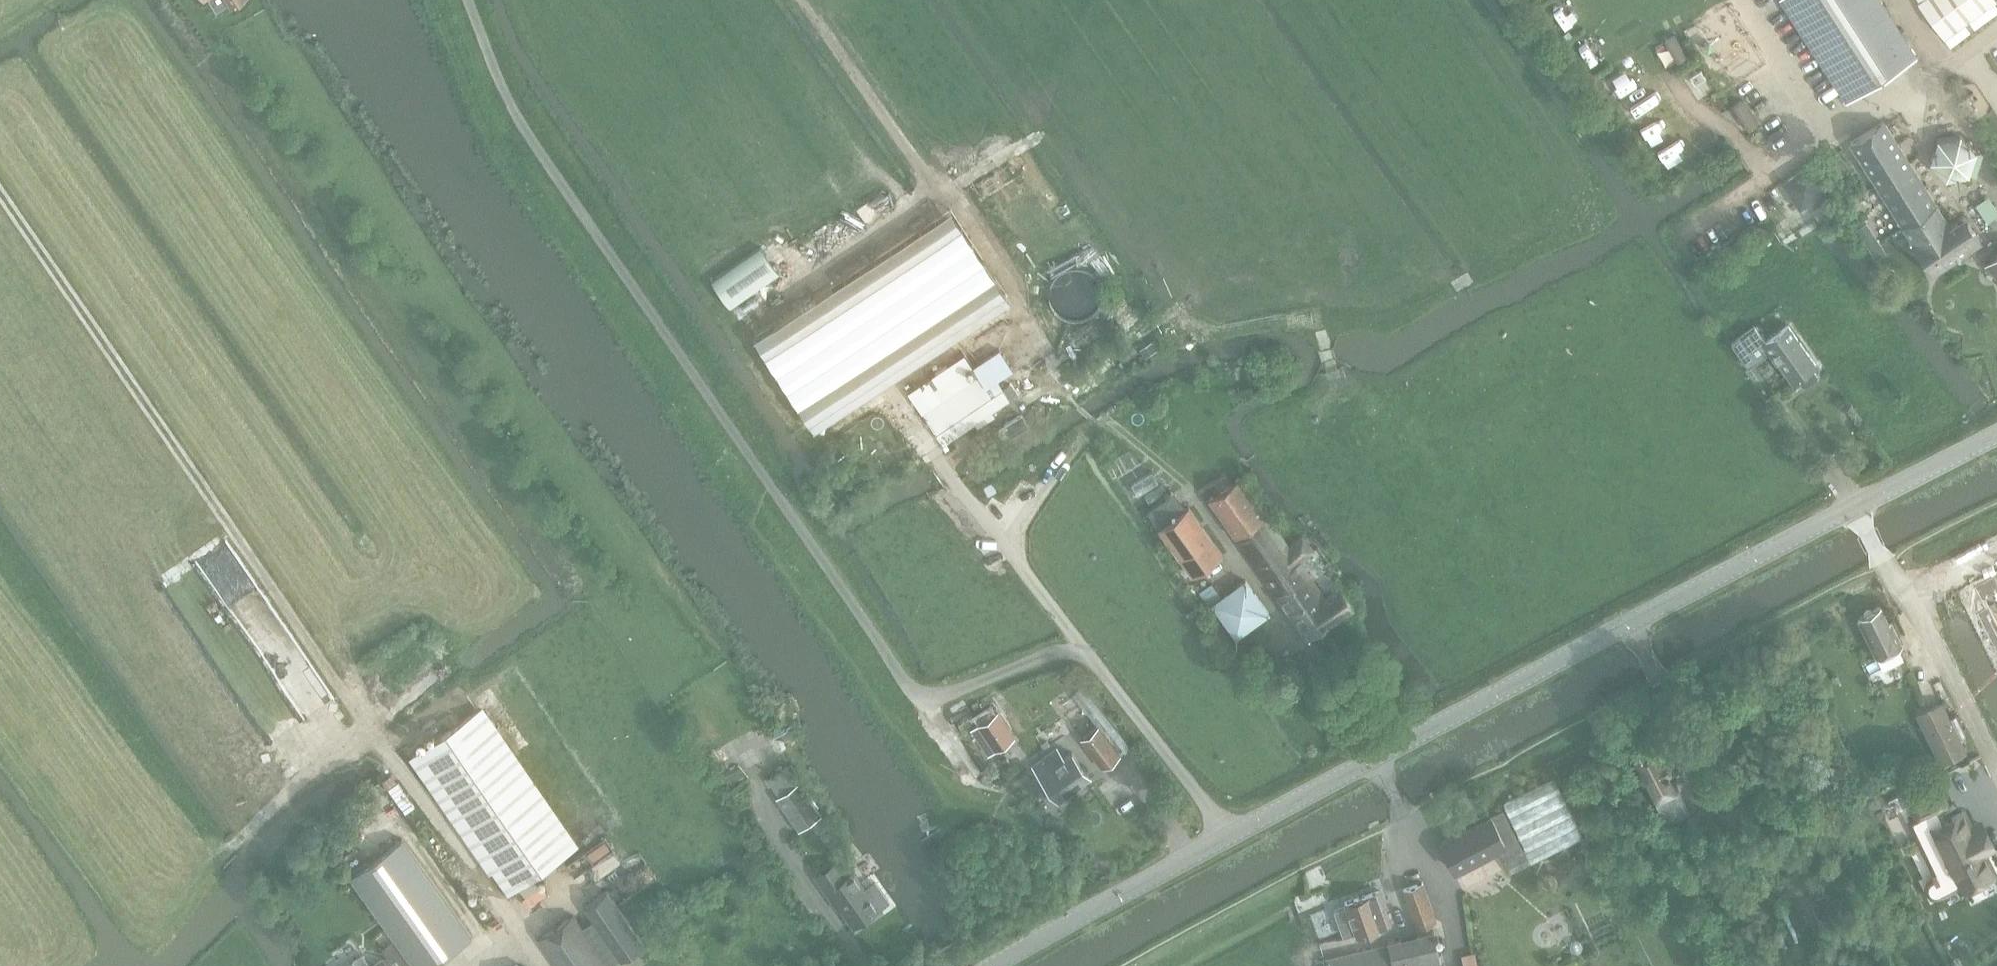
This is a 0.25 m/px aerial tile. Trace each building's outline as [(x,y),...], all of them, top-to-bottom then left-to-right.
[(1917,57),(1880,0),(1783,0),(1849,102),(1917,57)] [(1996,2),(1995,0),(1925,0),(1919,4),(1945,40),(1996,2)] [(1665,41),(1678,62),(1688,55),(1675,35),(1665,41)] [(1759,124),(1743,99),(1733,105),(1749,130),(1759,124)] [(1938,208),(1883,122),(1850,143),(1905,230),(1938,208)] [(1937,138),(1930,161),(1946,178),(1969,174),(1977,150),(1960,134),(1937,138)] [(1809,164),(1782,182),(1800,209),(1827,191),(1809,164)] [(1833,218),(1823,202),(1811,210),(1821,225),(1833,218)] [(1933,275),(1982,241),(1968,221),(1960,226),(1956,220),(1949,225),(1938,208),(1905,230),(1913,242),(1911,243),(1914,246),(1913,249),(1915,253),(1920,254),(1933,275)] [(951,209),(753,339),(813,430),(1011,299),(951,209)] [(1880,242),(1870,249),(1876,259),(1886,252),(1880,242)] [(712,281),(730,307),(780,273),(761,247),(712,281)] [(1996,276),(1996,256),(1987,265),(1996,276)] [(1793,382),(1797,379),(1803,387),(1807,388),(1817,380),(1818,377),(1812,369),(1817,365),(1788,325),(1766,341),(1755,326),(1731,343),(1748,366),(1768,352),(1777,364),(1780,362),(1793,382)] [(921,461),(949,442),(958,455),(976,443),(967,430),(1012,400),(997,379),(1014,368),(1002,350),(975,367),(967,354),(911,392),(888,408),(921,461)] [(1009,434),(1011,437),(1029,426),(1023,415),(1004,425),(1009,434)] [(1004,425),(996,430),(1000,438),(1009,434),(1004,425)] [(1307,639),(1354,606),(1341,588),(1324,599),(1307,573),(1308,573),(1302,564),(1307,560),(1303,556),(1313,550),(1304,536),(1288,547),(1278,531),(1282,528),(1279,524),(1275,527),(1240,477),(1209,500),(1307,639)] [(1193,575),(1222,554),(1189,507),(1160,528),(1185,566),(1178,571),(1184,579),(1192,574),(1193,575)] [(1270,613),(1246,578),(1212,601),(1236,636),(1270,613)] [(1978,592),(1989,615),(1980,619),(1996,652),(1996,583),(1978,592)] [(1897,647),(1901,645),(1890,624),(1887,625),(1879,608),(1872,612),(1867,611),(1865,615),(1861,617),(1862,619),(1858,621),(1876,658),(1877,657),(1883,670),(1904,660),(1897,647)] [(1103,766),(1119,753),(1120,754),(1130,745),(1084,686),(1073,694),(1099,726),(1082,739),(1103,766)] [(1941,702),(1915,714),(1939,764),(1965,751),(1959,737),(1966,734),(1956,714),(1949,717),(1941,702)] [(508,894),(575,848),(512,756),(513,756),(480,708),(411,756),(444,804),(445,803),(508,894)] [(969,729),(987,756),(1014,738),(996,711),(969,729)] [(1690,815),(1684,803),(1670,776),(1676,773),(1669,759),(1662,762),(1653,744),(1646,748),(1644,747),(1640,749),(1636,748),(1633,753),(1630,754),(1660,815),(1666,827),(1690,815)] [(1058,799),(1089,775),(1072,753),(1064,758),(1057,748),(1033,767),(1058,799)] [(776,797),(798,830),(821,814),(787,766),(767,780),(778,796),(776,797)] [(1523,852),(1521,847),(1502,856),(1512,875),(1584,839),(1554,780),(1503,805),(1527,851),(1523,852)] [(1938,785),(1907,800),(1916,818),(1917,820),(1938,810),(1948,805),(1938,785)] [(1876,797),(1867,801),(1872,811),(1881,807),(1876,797)] [(1916,818),(1911,821),(1935,871),(1932,872),(1935,877),(1933,878),(1933,879),(1931,880),(1930,880),(1929,881),(1929,882),(1928,883),(1928,884),(1927,885),(1927,886),(1927,887),(1927,888),(1928,889),(1928,890),(1928,891),(1929,891),(1929,892),(1930,893),(1931,893),(1931,894),(1932,894),(1933,895),(1934,895),(1936,895),(1937,895),(1938,895),(1959,885),(1961,889),(1969,885),(1970,886),(1971,887),(1972,887),(1973,888),(1974,888),(1975,888),(1976,888),(1977,888),(1978,888),(1979,887),(1981,887),(1982,886),(1983,885),(1984,884),(1985,882),(1985,881),(1985,880),(1985,879),(1985,878),(1985,877),(1993,873),(1983,852),(1992,848),(1980,822),(1971,827),(1963,812),(1943,821),(1938,810),(1917,820),(1916,818)] [(1499,850),(1502,856),(1521,847),(1503,813),(1467,831),(1468,833),(1442,847),(1455,873),(1499,850)] [(394,940),(412,965),(431,965),(471,937),(402,839),(349,878),(394,940)] [(1613,856),(1607,859),(1613,872),(1619,869),(1613,856)] [(322,858),(312,857),(310,867),(320,869),(322,858)] [(865,891),(853,874),(848,878),(837,863),(816,878),(835,905),(838,902),(854,926),(888,902),(875,884),(865,891)] [(1417,929),(1436,922),(1423,884),(1403,890),(1417,929)] [(1344,936),(1356,932),(1356,934),(1391,922),(1380,890),(1344,903),(1345,905),(1346,907),(1335,911),(1344,936)] [(606,891),(584,907),(621,961),(643,945),(606,891)] [(1935,935),(1947,929),(1935,907),(1924,913),(1935,935)] [(573,916),(572,914),(538,938),(558,965),(607,965),(573,916)] [(1433,930),(1389,940),(1390,944),(1325,959),(1326,965),(1441,965),(1433,930)] [(394,940),(381,949),(385,956),(371,965),(412,965),(394,940)] [(362,954),(344,965),(370,965),(362,954)] [(1475,954),(1461,957),(1463,965),(1477,965),(1475,954)]
